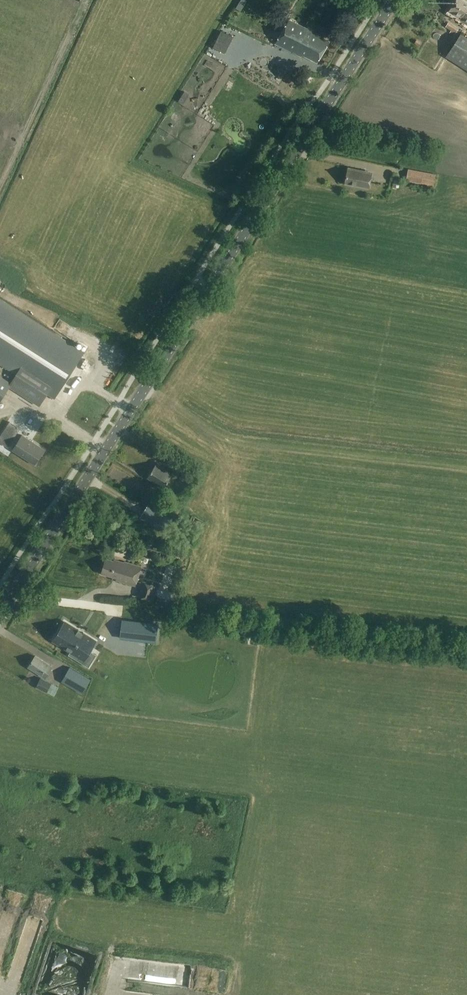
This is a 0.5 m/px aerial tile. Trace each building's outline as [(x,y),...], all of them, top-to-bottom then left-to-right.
[(466,0),(456,0),(450,11),(462,18),(461,20),(466,24),(466,1),(466,0)] [(289,20),(275,44),(301,56),(302,54),(317,62),(329,42),(322,39),(323,37),(289,20)] [(446,56),(466,70),(466,38),(461,34),(446,56)] [(282,87),(287,77),(265,67),(270,56),(263,53),(254,72),(270,80),(270,81),(282,87)] [(348,169),(345,184),(369,188),(372,173),(348,169)] [(409,169),(407,180),(434,186),(436,174),(409,169)] [(17,375),(12,384),(0,376),(0,402),(9,387),(39,407),(47,395),(55,400),(85,353),(0,298),(0,364),(17,375)] [(103,336),(101,341),(108,345),(110,340),(103,336)] [(22,436),(13,450),(35,465),(45,450),(22,436)] [(163,488),(172,475),(156,465),(148,478),(163,488)] [(163,517),(167,508),(152,503),(149,512),(163,517)] [(190,524),(200,529),(204,522),(194,517),(190,524)] [(109,542),(102,547),(109,555),(115,549),(109,542)] [(124,563),(115,560),(114,561),(107,559),(102,574),(118,578),(117,580),(136,586),(142,566),(125,561),(124,563)] [(153,601),(157,586),(142,582),(138,596),(153,601)] [(123,621),(121,638),(147,641),(155,642),(156,634),(157,625),(123,621)] [(61,632),(55,642),(63,647),(72,652),(71,654),(69,656),(80,662),(83,664),(91,651),(94,647),(97,642),(82,632),(66,623),(61,632)] [(45,679),(53,667),(36,656),(29,668),(45,679)] [(70,668),(61,682),(83,694),(91,680),(70,668)] [(41,678),(36,687),(47,692),(51,683),(41,678)]
